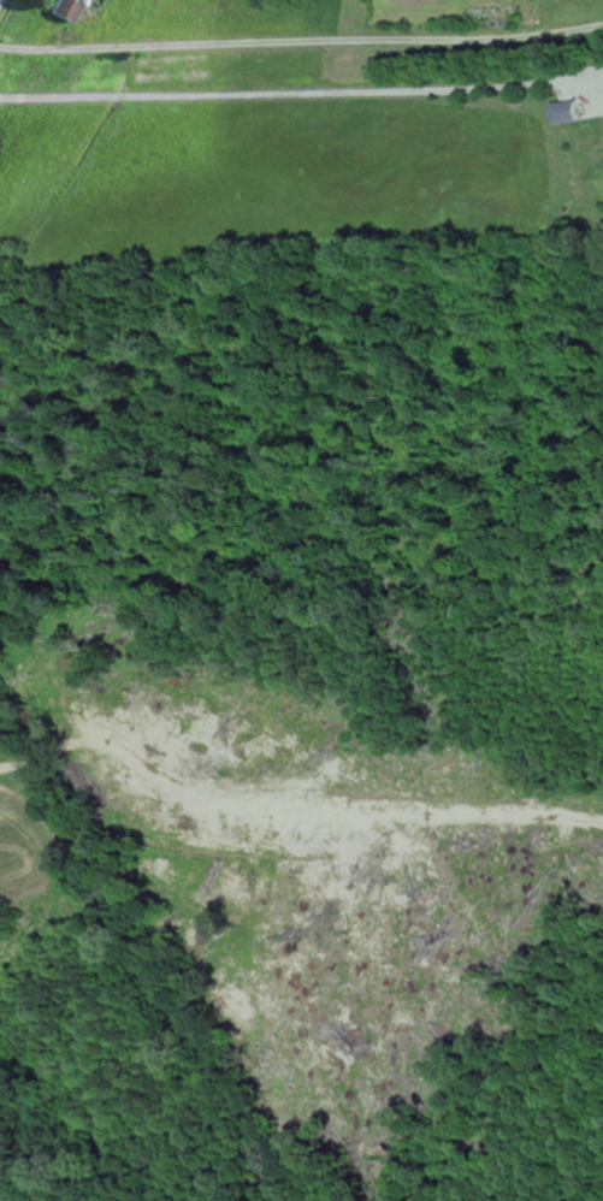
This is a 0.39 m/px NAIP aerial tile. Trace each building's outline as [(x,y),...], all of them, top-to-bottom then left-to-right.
[(81,7),(65,0),(60,0),(53,16),(74,25),(81,7)] [(553,105),(554,125),(579,124),(578,103),(553,105)]
